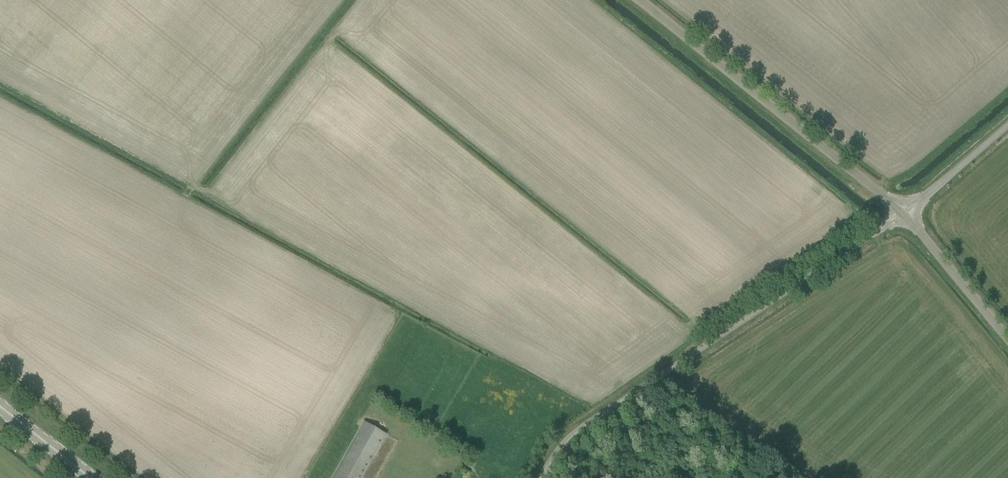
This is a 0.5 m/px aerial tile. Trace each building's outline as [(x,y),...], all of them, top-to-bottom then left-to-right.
[(386,434),(364,421),(331,477),(361,477),(386,434)]
